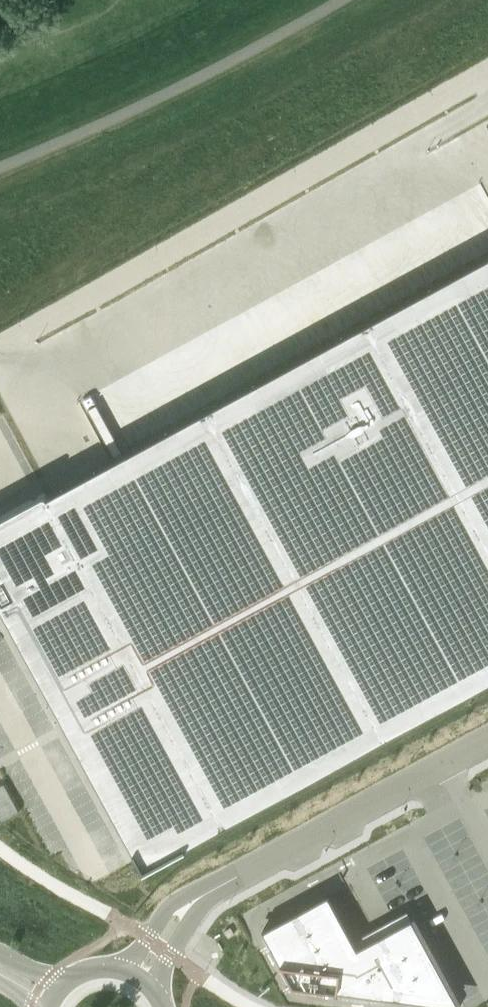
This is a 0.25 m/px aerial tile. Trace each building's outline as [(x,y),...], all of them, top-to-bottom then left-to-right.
[(138,859),(143,868),(161,857),(487,680),(487,255),(53,491),(46,494),(46,493),(45,493),(44,493),(43,493),(42,493),(39,495),(38,495),(38,496),(37,497),(37,498),(37,499),(38,499),(33,501),(33,500),(32,500),(31,500),(30,500),(29,500),(0,516),(0,605),(138,859)] [(328,895),(262,930),(292,984),(382,996),(384,984),(452,996),(458,1006),(460,1006),(407,909),(406,910),(410,918),(356,948),(352,939),(328,895)]
